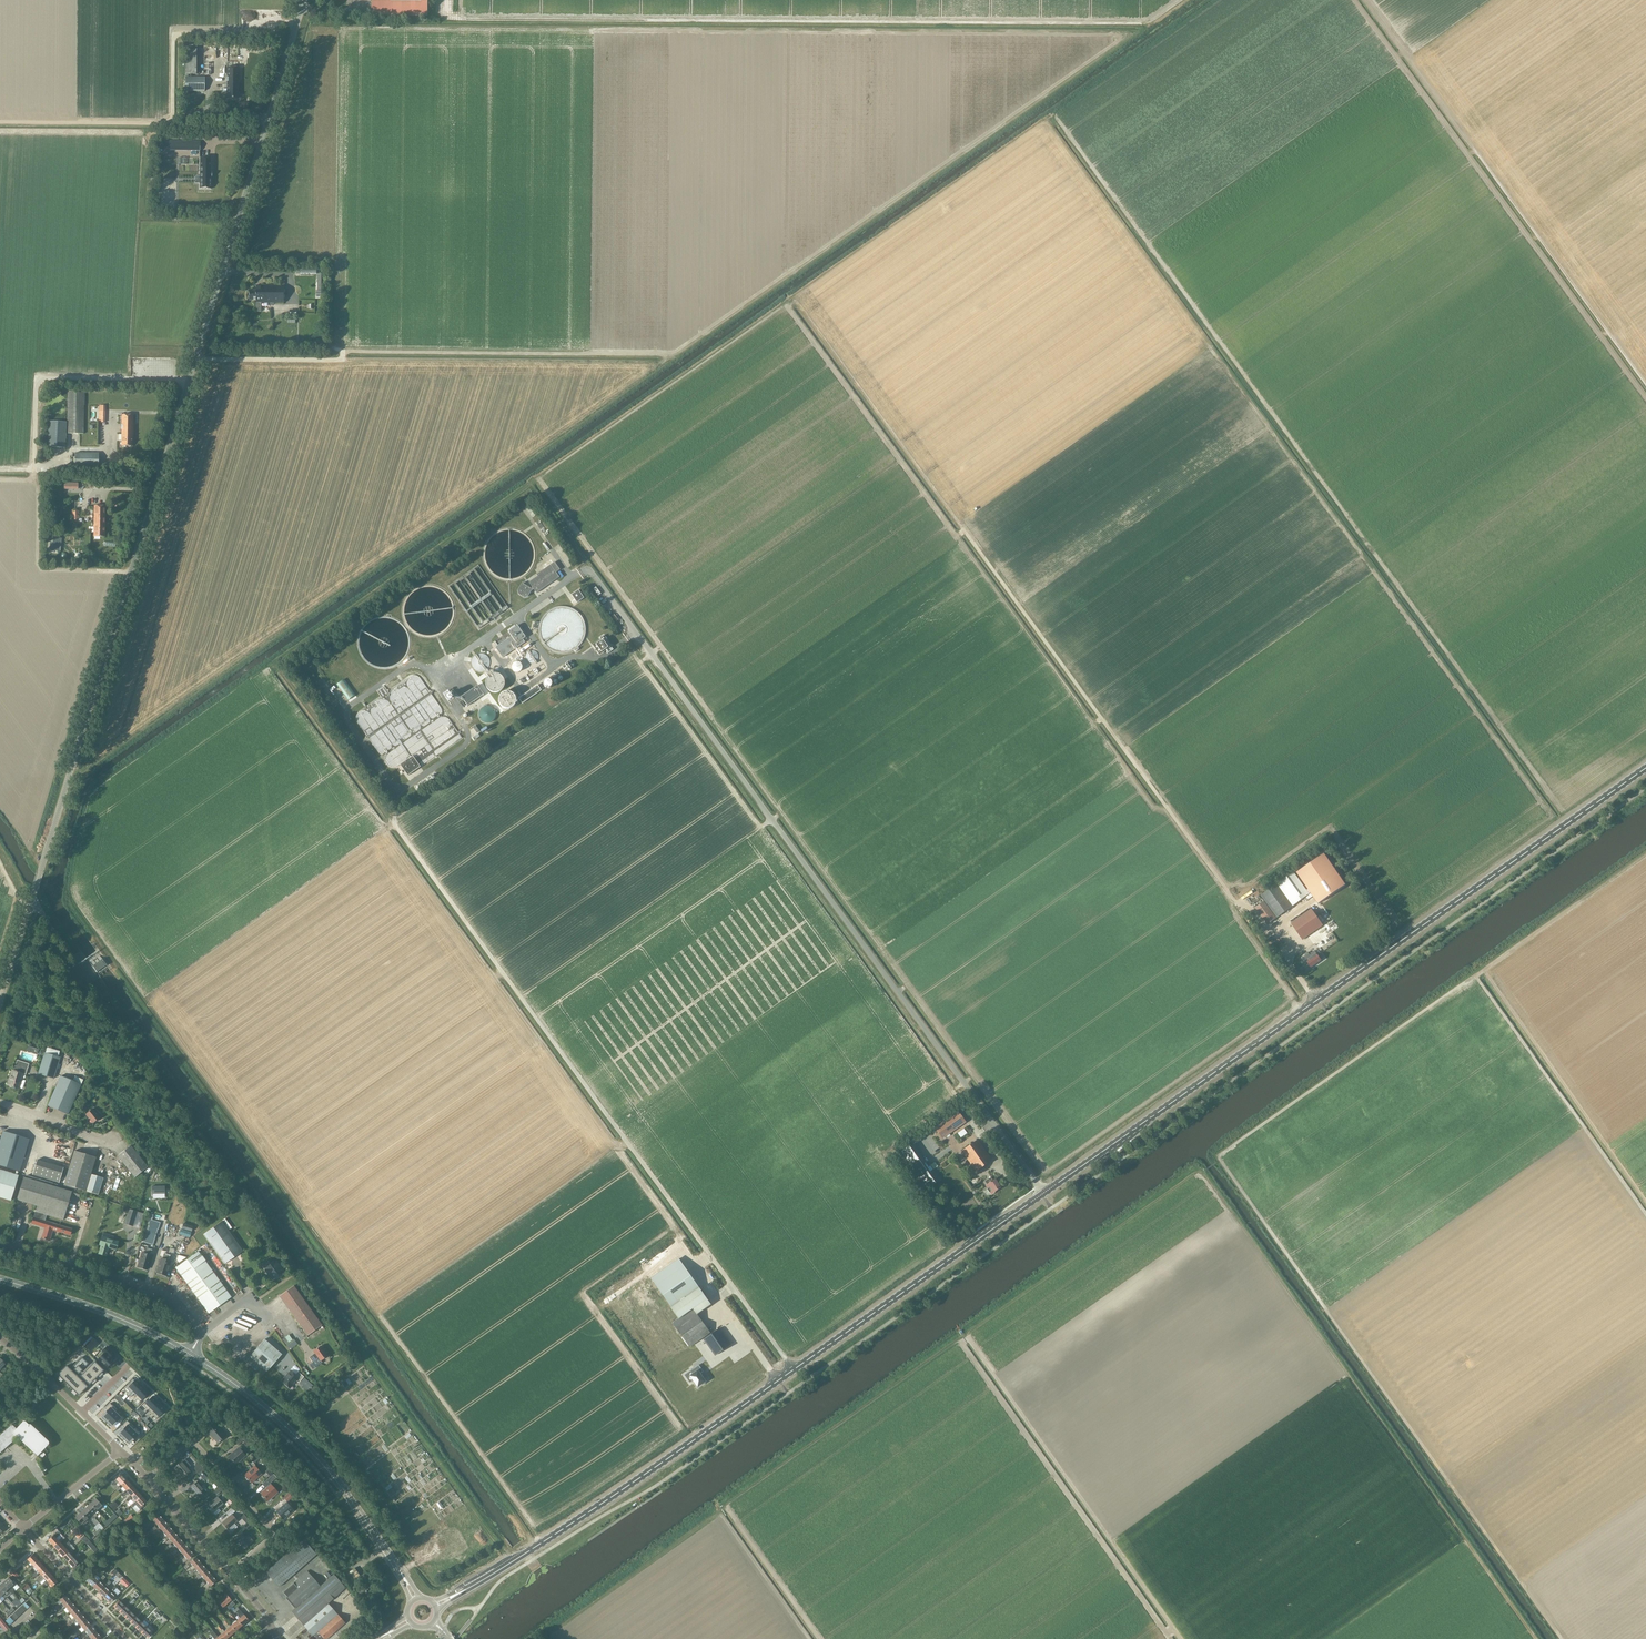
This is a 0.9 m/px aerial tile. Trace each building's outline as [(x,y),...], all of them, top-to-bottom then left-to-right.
[(372,15),(428,15),(428,0),(372,0),(372,15)] [(185,49),(185,74),(198,74),(198,49),(185,49)] [(238,98),(238,67),(227,67),(227,98),(238,98)] [(204,91),(204,77),(185,77),(185,91),(204,91)] [(200,150),(200,141),(169,141),(169,150),(200,150)] [(211,172),(211,158),(200,158),(200,176),(195,176),(195,183),(200,183),(199,189),(211,189),(211,178),(212,178),(212,172),(211,172)] [(284,302),(284,286),(256,286),(256,290),(250,290),(249,300),(256,300),(256,302),(284,302)] [(84,433),(84,390),(67,390),(67,433),(84,433)] [(132,446),(133,415),(122,415),(121,446),(132,446)] [(48,422),(47,447),(65,448),(66,422),(48,422)] [(75,453),(74,467),(98,467),(98,454),(75,453)] [(105,537),(105,506),(94,506),(94,537),(105,537)] [(523,583),(518,590),(519,594),(524,598),(528,597),(531,591),(534,589),(537,593),(559,577),(556,573),(560,570),(554,562),(537,575),(538,576),(529,582),(532,587),(531,588),(523,583)] [(579,590),(571,595),(577,603),(584,598),(579,590)] [(542,598),(536,603),(540,610),(547,606),(542,598)] [(540,634),(541,640),(544,644),(547,647),(551,650),(556,652),(560,653),(565,653),(570,652),(574,650),(578,647),(582,643),(584,638),(585,633),(585,628),(584,623),(582,618),(578,614),(574,611),(570,608),(564,607),(559,607),(554,609),(549,611),(545,615),(542,619),(540,624),(539,629),(540,634)] [(523,639),(526,637),(517,626),(509,632),(512,636),(498,645),(495,641),(492,643),(502,658),(525,642),(523,639)] [(602,640),(593,646),(598,654),(609,646),(602,636),(600,638),(602,640)] [(529,663),(531,663),(534,663),(536,662),(538,660),(539,658),(539,655),(538,653),(536,651),(533,650),(531,650),(528,652),(527,653),(526,656),(526,658),(527,661),(529,663)] [(478,672),(481,672),(484,671),(487,670),(489,667),(490,664),(490,660),(489,658),(486,655),(484,654),(480,654),(477,654),(475,656),(473,658),(472,661),(472,665),(473,668),(475,670),(478,672)] [(519,673),(521,672),(522,670),(523,668),(522,666),(521,664),(518,663),(516,663),(513,664),(512,667),(511,669),(512,671),(514,673),(516,674),(519,673)] [(487,689),(490,691),(493,693),(496,693),(500,692),(502,690),(504,688),(505,684),(505,681),(503,678),(501,676),(499,675),(496,674),(493,675),(490,676),(487,679),(486,682),(486,686),(487,689)] [(397,767),(400,765),(413,756),(420,767),(462,738),(449,720),(447,718),(444,717),(441,717),(442,714),(442,710),(420,678),(418,676),(415,675),(413,675),(410,676),(408,678),(407,680),(406,682),(406,685),(406,687),(403,686),(400,685),(396,686),(393,688),(391,691),(389,694),(389,698),(389,700),(388,700),(385,699),(382,698),(378,699),(375,701),(373,703),(371,705),(370,708),(370,711),(369,712),(366,710),(363,710),(361,710),(358,712),(357,714),(356,716),(355,719),(356,721),(378,753),(380,754),(383,755),(386,755),(385,758),(385,761),(386,764),(388,766),(390,767),(392,768),(394,768),(397,767)] [(551,687),(552,685),(552,683),(552,681),(550,680),(548,679),(545,680),(544,682),(544,684),(544,687),(546,688),(549,688),(551,687)] [(477,685),(461,697),(468,706),(484,695),(477,685)] [(538,685),(522,697),(526,702),(542,690),(538,685)] [(506,710),(509,710),(512,708),(514,706),(516,703),(516,700),(515,697),(514,695),(511,693),(509,692),(506,692),(503,693),(501,695),(499,698),(499,701),(499,704),(501,707),(503,709),(506,710)] [(495,711),(494,710),(494,709),(493,709),(493,708),(492,708),(491,707),(490,707),(489,706),(488,706),(487,706),(486,706),(485,706),(484,707),(483,707),(482,708),(481,709),(480,710),(480,711),(479,712),(479,713),(479,714),(479,715),(479,716),(479,717),(480,718),(480,719),(481,720),(482,721),(483,721),(484,722),(485,722),(486,723),(487,723),(488,723),(489,722),(490,722),(491,721),(492,721),(493,720),(494,719),(494,718),(495,717),(495,716),(495,715),(495,714),(495,713),(495,712),(495,711)] [(508,727),(513,721),(510,718),(505,724),(508,727)] [(420,767),(413,756),(400,765),(408,775),(420,767)] [(1308,889),(1307,890),(1310,894),(1305,897),(1307,900),(1313,896),(1318,904),(1346,885),(1324,854),(1297,873),(1308,889)] [(1261,895),(1277,917),(1305,897),(1310,894),(1307,890),(1294,872),(1261,895)] [(1267,924),(1276,918),(1264,901),(1255,907),(1267,924)] [(1291,924),(1303,940),(1323,925),(1312,909),(1311,909),(1291,923),(1291,924)] [(1308,953),(1305,955),(1309,961),(1307,962),(1311,968),(1321,960),(1323,958),(1319,951),(1316,953),(1314,951),(1311,953),(1311,954),(1310,955),(1308,953)] [(95,958),(89,962),(98,974),(108,967),(99,955),(95,958)] [(60,1057),(46,1053),(44,1053),(38,1074),(54,1079),(60,1057)] [(19,1089),(23,1074),(26,1074),(29,1064),(17,1060),(13,1071),(12,1070),(7,1085),(19,1089)] [(68,1114),(81,1084),(60,1076),(47,1105),(68,1114)] [(1177,1097),(1185,1091),(1183,1089),(1175,1094),(1177,1097)] [(92,1123),(100,1117),(93,1109),(86,1114),(92,1123)] [(949,1133),(966,1122),(958,1111),(942,1122),(942,1123),(935,1127),(942,1138),(949,1133)] [(29,1139),(3,1131),(0,1140),(0,1165),(20,1171),(29,1139)] [(976,1171),(992,1160),(978,1140),(961,1151),(976,1171)] [(914,1144),(902,1152),(927,1187),(939,1179),(932,1170),(933,1169),(930,1165),(929,1167),(926,1162),(914,1144)] [(131,1145),(118,1156),(135,1178),(148,1167),(131,1145)] [(96,1157),(75,1151),(64,1185),(85,1191),(91,1174),(96,1157)] [(37,1160),(32,1175),(59,1183),(64,1168),(37,1160)] [(11,1201),(19,1175),(0,1170),(0,1197),(11,1201)] [(85,1191),(98,1195),(103,1178),(91,1174),(85,1191)] [(115,1175),(111,1187),(115,1188),(119,1176),(115,1175)] [(63,1220),(71,1195),(72,1192),(24,1177),(17,1200),(38,1206),(32,1223),(45,1227),(42,1238),(50,1240),(53,1230),(70,1235),(72,1229),(45,1221),(47,1215),(63,1220)] [(991,1194),(1001,1187),(995,1179),(993,1180),(991,1177),(985,1182),(987,1185),(985,1185),(991,1194)] [(152,1194),(165,1194),(164,1186),(152,1186),(152,1194)] [(137,1211),(129,1209),(124,1224),(133,1226),(135,1218),(142,1220),(144,1213),(137,1211)] [(224,1264),(243,1251),(222,1221),(203,1234),(224,1264)] [(180,1229),(173,1251),(184,1255),(191,1232),(180,1229)] [(116,1249),(118,1242),(102,1237),(99,1245),(101,1245),(99,1254),(106,1256),(108,1247),(116,1249)] [(142,1252),(138,1267),(146,1270),(151,1255),(150,1255),(152,1249),(146,1247),(144,1253),(142,1252)] [(198,1252),(176,1268),(208,1313),(231,1297),(198,1252)] [(162,1258),(157,1273),(165,1276),(170,1261),(168,1260),(170,1255),(164,1253),(162,1258)] [(274,1258),(263,1265),(265,1269),(265,1273),(266,1275),(266,1274),(270,1276),(272,1279),(283,1271),(274,1258)] [(672,1307),(699,1288),(678,1259),(651,1278),(672,1307)] [(279,1296),(307,1335),(322,1325),(293,1286),(279,1296)] [(693,1308),(707,1299),(701,1290),(703,1289),(701,1286),(699,1288),(672,1307),(671,1307),(679,1318),(672,1323),(689,1347),(710,1332),(693,1308)] [(199,1300),(191,1289),(185,1293),(193,1304),(199,1300)] [(238,1315),(237,1318),(251,1324),(252,1321),(238,1315)] [(715,1355),(731,1344),(719,1328),(704,1339),(715,1355)] [(288,1342),(286,1343),(289,1347),(297,1341),(294,1336),(291,1337),(288,1332),(283,1335),(288,1342)] [(98,1343),(93,1338),(85,1345),(87,1348),(91,1344),(94,1347),(98,1343)] [(267,1371),(282,1354),(264,1339),(249,1356),(267,1371)] [(313,1351),(315,1353),(309,1357),(313,1363),(319,1359),(320,1361),(327,1356),(320,1346),(313,1351)] [(106,1347),(97,1357),(107,1367),(113,1362),(107,1356),(112,1352),(106,1347)] [(82,1357),(72,1367),(78,1373),(88,1363),(82,1357)] [(94,1362),(80,1376),(89,1384),(103,1370),(94,1362)] [(728,1366),(733,1376),(741,1372),(735,1362),(728,1366)] [(693,1380),(698,1387),(705,1381),(700,1374),(703,1371),(699,1365),(691,1370),(693,1374),(690,1376),(693,1380)] [(66,1366),(58,1374),(78,1395),(87,1386),(66,1366)] [(295,1374),(291,1371),(282,1381),(289,1388),(296,1380),(299,1383),(304,1377),(298,1372),(295,1374)] [(129,1391),(126,1394),(128,1396),(132,1392),(140,1384),(135,1380),(127,1388),(129,1391)] [(134,1394),(131,1397),(133,1399),(144,1388),(140,1384),(132,1392),(134,1394)] [(133,1399),(132,1400),(134,1402),(137,1399),(140,1401),(148,1393),(144,1388),(133,1399)] [(146,1408),(143,1411),(145,1413),(148,1410),(157,1401),(152,1396),(143,1405),(146,1408)] [(150,1412),(147,1415),(149,1417),(161,1405),(157,1401),(148,1410),(150,1412)] [(102,1417),(101,1418),(104,1420),(105,1419),(106,1421),(115,1412),(110,1408),(112,1406),(110,1403),(105,1408),(107,1410),(101,1416),(102,1417)] [(161,1405),(149,1417),(151,1419),(154,1416),(156,1418),(165,1409),(161,1405)] [(115,1412),(106,1421),(108,1423),(107,1424),(110,1427),(111,1426),(112,1426),(117,1421),(120,1423),(125,1418),(122,1415),(120,1417),(115,1412)] [(0,1435),(0,1452),(0,1453),(18,1437),(34,1453),(35,1452),(38,1455),(41,1458),(41,1459),(42,1459),(46,1455),(45,1454),(42,1451),(48,1445),(49,1443),(49,1442),(48,1440),(32,1425),(30,1424),(29,1425),(25,1421),(26,1419),(16,1429),(12,1425),(13,1425),(12,1425),(0,1435)] [(119,1434),(119,1435),(121,1438),(122,1437),(124,1438),(133,1430),(132,1429),(128,1425),(130,1423),(127,1420),(122,1425),(124,1428),(119,1433),(119,1434)] [(217,1443),(225,1436),(214,1424),(206,1431),(209,1435),(210,1434),(217,1443)] [(133,1430),(124,1438),(126,1440),(125,1441),(127,1444),(128,1443),(129,1444),(135,1438),(137,1440),(142,1435),(134,1427),(132,1429),(133,1430)] [(238,1445),(244,1440),(241,1437),(235,1442),(238,1445)] [(235,1464),(245,1456),(238,1448),(228,1456),(235,1464)] [(254,1464),(260,1458),(257,1456),(251,1461),(254,1464)] [(184,1459),(174,1468),(183,1478),(191,1471),(188,1467),(190,1465),(184,1459)] [(195,1470),(198,1474),(204,1469),(201,1465),(195,1470)] [(251,1483),(261,1474),(254,1466),(244,1475),(251,1483)] [(198,1474),(203,1479),(209,1474),(204,1469),(198,1474)] [(116,1479),(111,1484),(113,1486),(116,1483),(117,1483),(118,1482),(121,1485),(126,1480),(121,1474),(116,1479)] [(270,1483),(276,1478),(273,1474),(267,1479),(270,1483)] [(126,1490),(131,1485),(126,1480),(121,1485),(126,1490)] [(201,1482),(200,1484),(198,1481),(191,1487),(200,1497),(208,1490),(201,1482)] [(267,1501),(277,1492),(270,1484),(260,1493),(267,1501)] [(131,1495),(136,1491),(131,1485),(126,1490),(121,1495),(123,1497),(126,1494),(126,1495),(129,1493),(131,1495)] [(217,1495),(223,1490),(220,1487),(214,1492),(217,1495)] [(136,1501),(141,1496),(136,1491),(131,1495),(126,1500),(128,1502),(131,1499),(132,1500),(134,1498),(136,1501)] [(289,1492),(283,1498),(287,1502),(293,1497),(289,1492)] [(136,1501),(131,1505),(133,1507),(136,1505),(140,1509),(144,1506),(143,1504),(146,1501),(141,1496),(136,1501)] [(213,1512),(223,1504),(217,1497),(207,1506),(215,1515),(215,1514),(213,1512)] [(90,1503),(97,1510),(102,1505),(96,1499),(90,1503)] [(288,1515),(293,1510),(286,1502),(276,1511),(286,1523),(291,1518),(288,1515)] [(94,1512),(97,1510),(90,1503),(85,1508),(91,1515),(94,1517),(95,1518),(97,1516),(94,1512)] [(94,1517),(91,1515),(85,1508),(80,1513),(86,1520),(89,1517),(92,1519),(94,1517)] [(232,1514),(235,1512),(233,1509),(227,1514),(230,1516),(222,1523),(228,1529),(237,1521),(232,1514)] [(88,1522),(86,1520),(80,1513),(75,1518),(83,1526),(88,1522)] [(156,1514),(148,1522),(152,1526),(152,1527),(161,1520),(156,1514)] [(134,1518),(131,1515),(124,1521),(127,1525),(134,1518)] [(71,1521),(68,1518),(59,1527),(61,1530),(71,1521)] [(161,1520),(152,1527),(153,1528),(157,1532),(165,1525),(161,1520)] [(246,1529),(252,1523),(249,1520),(243,1526),(246,1529)] [(165,1525),(157,1532),(161,1537),(162,1538),(170,1530),(165,1525)] [(170,1530),(162,1538),(162,1539),(166,1543),(175,1535),(170,1530)] [(53,1545),(58,1540),(56,1538),(58,1536),(57,1535),(60,1532),(58,1531),(55,1533),(53,1535),(48,1540),(53,1545)] [(253,1541),(250,1537),(249,1537),(246,1539),(242,1534),(236,1539),(245,1549),(250,1544),(250,1543),(254,1541),(253,1540),(253,1541)] [(175,1535),(166,1543),(170,1547),(171,1548),(179,1541),(175,1535)] [(58,1551),(64,1546),(60,1542),(65,1538),(63,1536),(58,1540),(53,1545),(58,1551)] [(265,1572),(279,1587),(316,1554),(303,1539),(265,1572)] [(179,1541),(171,1548),(175,1553),(184,1546),(179,1541)] [(63,1556),(68,1551),(64,1546),(58,1551),(63,1556)] [(184,1546),(175,1553),(180,1559),(188,1551),(184,1546)] [(68,1562),(73,1557),(71,1554),(73,1552),(72,1551),(75,1549),(73,1547),(68,1551),(63,1556),(68,1562)] [(188,1551),(180,1559),(181,1560),(185,1564),(193,1557),(188,1551)] [(32,1565),(37,1560),(32,1554),(25,1561),(22,1564),(24,1566),(29,1562),(32,1565)] [(73,1567),(78,1562),(73,1557),(68,1562),(73,1567)] [(196,1558),(188,1564),(192,1569),(200,1562),(196,1558)] [(37,1570),(42,1565),(37,1560),(32,1565),(27,1569),(29,1571),(32,1569),(34,1567),(37,1570)] [(200,1562),(192,1569),(196,1574),(204,1567),(200,1562)] [(42,1576),(47,1571),(42,1565),(37,1570),(35,1572),(32,1575),(35,1577),(40,1573),(42,1576)] [(204,1567),(196,1574),(200,1578),(208,1571),(204,1567)] [(355,1568),(349,1572),(355,1579),(360,1575),(355,1568)] [(100,1578),(97,1576),(96,1575),(100,1571),(98,1569),(94,1573),(87,1581),(93,1586),(104,1575),(100,1578)] [(47,1581),(52,1576),(47,1571),(42,1576),(37,1580),(40,1583),(45,1578),(47,1581)] [(208,1571),(200,1578),(204,1583),(212,1576),(208,1571)] [(291,1612),(301,1623),(344,1586),(333,1574),(320,1586),(307,1571),(294,1583),(293,1583),(283,1592),(296,1607),(291,1612)] [(98,1592),(104,1586),(100,1582),(102,1580),(106,1577),(104,1575),(93,1586),(98,1592)] [(47,1581),(42,1585),(44,1587),(47,1585),(50,1584),(52,1586),(58,1581),(52,1576),(47,1581)] [(212,1576),(204,1583),(208,1587),(216,1581),(212,1576)] [(15,1589),(12,1586),(14,1584),(8,1577),(3,1582),(12,1592),(15,1589)] [(0,1585),(0,1589),(6,1596),(7,1597),(12,1592),(3,1582),(0,1585)] [(371,1591),(370,1589),(367,1584),(358,1590),(363,1598),(366,1596),(365,1595),(371,1591)] [(104,1597),(109,1591),(104,1586),(98,1592),(104,1597)] [(113,1591),(117,1588),(115,1586),(111,1589),(109,1591),(104,1597),(110,1603),(117,1595),(113,1591)] [(345,1587),(344,1586),(301,1623),(312,1635),(308,1638),(326,1638),(345,1623),(328,1603),(345,1587)] [(223,1608),(231,1600),(226,1594),(217,1601),(223,1608)] [(64,1606),(71,1601),(65,1595),(53,1605),(55,1607),(59,1604),(62,1603),(64,1606)] [(119,1600),(113,1606),(119,1611),(125,1606),(119,1600)] [(69,1612),(75,1607),(71,1601),(64,1606),(59,1611),(60,1613),(64,1610),(66,1608),(69,1612)] [(125,1606),(119,1611),(125,1617),(130,1611),(125,1606)] [(74,1618),(80,1613),(75,1607),(69,1612),(74,1618)] [(237,1620),(242,1626),(248,1620),(239,1609),(236,1612),(241,1617),(237,1620)] [(130,1611),(125,1617),(130,1622),(135,1616),(130,1611)] [(79,1624),(85,1619),(80,1613),(74,1618),(72,1620),(68,1623),(70,1625),(74,1622),(74,1623),(77,1621),(79,1624)] [(135,1616),(130,1622),(135,1627),(141,1621),(135,1616)] [(39,1621),(35,1617),(30,1621),(34,1625),(39,1621)] [(84,1630),(90,1625),(85,1619),(79,1624),(84,1630)] [(235,1631),(242,1626),(237,1620),(231,1626),(235,1631)] [(141,1621),(135,1627),(141,1632),(146,1627),(141,1621)] [(84,1630),(82,1631),(82,1632),(84,1634),(86,1632),(89,1636),(95,1631),(90,1625),(84,1630)] [(229,1637),(235,1631),(231,1626),(224,1631),(229,1637)] [(146,1627),(141,1632),(146,1638),(152,1632),(146,1627)] [(85,1638),(98,1638),(101,1637),(95,1631),(89,1636),(85,1638)]
